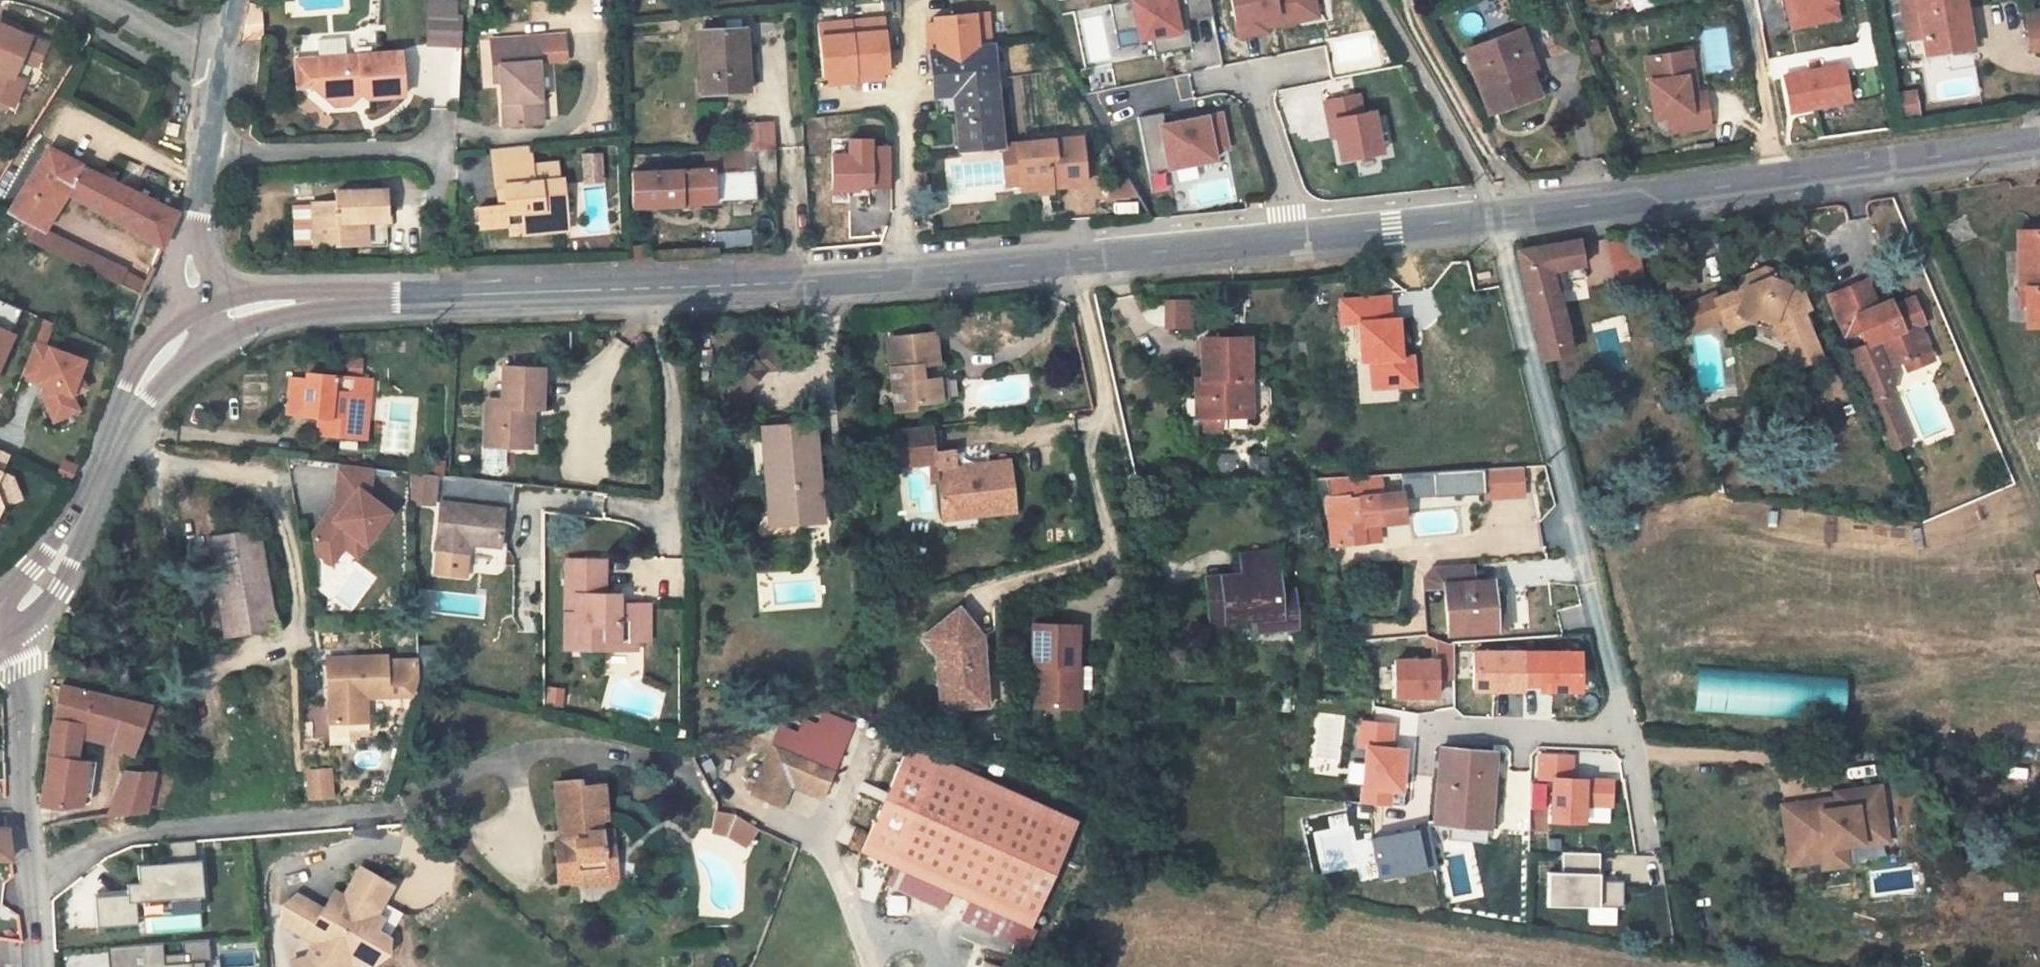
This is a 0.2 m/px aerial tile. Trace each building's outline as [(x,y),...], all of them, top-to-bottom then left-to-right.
[(460,0),(426,0),(424,47),(458,48),(460,0)] [(1141,42),(1182,34),(1176,0),(1133,0),(1141,42)] [(1267,26),(1318,17),(1315,0),(1236,0),(1242,36),(1268,32),(1267,26)] [(1792,30),(1841,20),(1837,0),(1786,0),(1792,30)] [(1919,0),(1900,0),(1907,41),(1925,38),(1919,0)] [(1925,38),(1928,53),(1971,47),(1964,0),(1919,0),(1925,38)] [(24,4),(20,12),(43,21),(46,13),(24,4)] [(2030,10),(2036,52),(2039,52),(2039,9),(2030,10)] [(0,15),(0,60),(2,54),(14,59),(5,78),(36,90),(46,65),(36,61),(43,44),(60,50),(68,30),(43,21),(20,12),(16,21),(0,15)] [(931,33),(937,85),(957,84),(958,94),(960,114),(963,151),(1005,147),(1005,145),(995,46),(992,12),(937,16),(937,23),(938,32),(931,33)] [(886,18),(819,24),(825,78),(831,77),(840,76),(857,75),(877,73),(886,72),(892,71),(886,18)] [(546,26),(504,32),(508,65),(511,93),(520,91),(523,115),(554,111),(546,50),(550,49),(574,46),(570,22),(546,26)] [(745,29),(703,33),(706,79),(698,80),(699,96),(750,92),(745,29)] [(307,77),(321,76),(345,99),(355,86),(372,85),(378,92),(412,88),(408,43),(356,48),(355,30),(328,32),(329,50),(305,52),(307,77)] [(1511,30),(1459,51),(1483,115),(1530,96),(1520,69),(1526,67),(1511,30)] [(504,32),(498,33),(503,66),(508,65),(504,32)] [(1690,93),(1684,49),(1675,50),(1681,94),(1690,93)] [(1681,94),(1675,50),(1638,55),(1647,117),(1659,116),(1661,130),(1703,125),(1698,92),(1690,93),(1681,94)] [(1844,62),(1784,76),(1793,116),(1853,103),(1844,62)] [(937,85),(938,96),(940,116),(960,114),(958,94),(957,84),(937,85)] [(363,98),(372,85),(355,86),(345,99),(363,98)] [(514,116),(523,115),(520,91),(511,93),(514,116)] [(1377,112),(1364,115),(1361,95),(1325,102),(1332,137),(1337,136),(1342,162),(1385,154),(1377,112)] [(1218,161),(1216,151),(1230,148),(1223,113),(1161,125),(1170,170),(1218,161)] [(777,146),(776,128),(775,121),(748,122),(749,148),(777,146)] [(1089,184),(1085,138),(1018,144),(1005,145),(1005,147),(1006,155),(1020,153),(1023,183),(1024,190),(1062,186),(1089,184)] [(850,141),(850,155),(836,155),(836,191),(875,191),(875,186),(890,186),(889,148),(873,148),(873,141),(850,141)] [(530,145),(493,149),(493,157),(531,153),(530,145)] [(746,163),(745,147),(715,149),(712,166),(632,171),(636,210),(727,203),(763,200),(758,162),(746,163)] [(155,233),(166,204),(39,148),(7,217),(137,286),(140,278),(145,263),(37,210),(51,184),(131,219),(123,236),(149,249),(152,242),(155,233)] [(532,166),(531,153),(493,157),(497,188),(504,187),(506,204),(479,208),(481,228),(507,226),(505,214),(519,212),(520,227),(542,225),(541,219),(565,216),(561,179),(558,180),(556,163),(532,166)] [(1020,153),(1006,155),(1009,185),(1023,183),(1020,153)] [(579,154),(580,185),(601,184),(600,154),(579,154)] [(360,174),(360,181),(379,179),(379,172),(360,174)] [(360,181),(346,182),(347,191),(322,193),(324,213),(306,215),(308,239),(326,237),(373,235),(372,212),(379,212),(396,210),(395,179),(379,179),(360,181)] [(1143,211),(1132,192),(1110,197),(1112,213),(1143,211)] [(322,193),(304,195),(306,215),(324,213),(322,193)] [(380,234),(379,212),(372,212),(373,235),(380,234)] [(542,225),(520,227),(522,236),(567,231),(565,216),(541,219),(542,225)] [(2013,232),(2016,288),(2022,288),(2024,326),(2039,325),(2039,231),(2013,232)] [(1590,268),(1587,242),(1520,254),(1542,353),(1570,346),(1561,293),(1573,290),(1571,273),(1590,268)] [(1739,273),(1719,281),(1729,303),(1736,300),(1754,305),(1757,301),(1774,307),(1780,323),(1787,320),(1791,329),(1788,339),(1794,353),(1824,338),(1804,294),(1810,291),(1798,263),(1788,267),(1772,261),(1768,251),(1743,262),(1739,273)] [(1863,265),(1828,281),(1846,322),(1864,314),(1871,330),(1853,336),(1873,385),(1892,377),(1896,363),(1891,352),(1906,345),(1920,340),(1913,320),(1924,316),(1920,307),(1922,306),(1918,297),(1923,295),(1916,279),(1895,289),(1882,294),(1878,287),(1871,270),(1866,272),(1863,265)] [(1489,270),(1476,272),(1478,282),(1491,280),(1489,270)] [(1891,282),(1878,287),(1882,294),(1895,289),(1891,282)] [(1928,304),(1923,295),(1918,297),(1922,306),(1928,304)] [(1391,321),(1390,297),(1340,300),(1341,326),(1361,325),(1363,361),(1371,361),(1373,389),(1417,386),(1415,355),(1405,355),(1403,321),(1391,321)] [(9,328),(19,307),(0,298),(0,324),(9,328)] [(1192,300),(1167,301),(1168,330),(1193,329),(1192,300)] [(1936,343),(1924,316),(1913,320),(1920,340),(1906,345),(1910,354),(1936,343)] [(796,350),(794,323),(770,324),(770,334),(767,338),(761,333),(745,353),(751,358),(747,361),(739,362),(740,386),(752,385),(753,398),(754,419),(770,418),(769,397),(767,370),(783,351),(796,350)] [(0,329),(0,374),(16,335),(0,329)] [(945,335),(896,339),(902,411),(921,410),(920,405),(948,403),(947,381),(931,383),(930,370),(947,367),(945,335)] [(88,359),(38,340),(25,374),(49,384),(56,386),(53,393),(60,410),(78,402),(75,394),(90,387),(83,373),(88,359)] [(1207,340),(1206,379),(1211,378),(1211,395),(1199,395),(1199,418),(1207,418),(1223,418),(1255,417),(1254,340),(1207,340)] [(543,369),(503,367),(501,399),(488,398),(485,447),(486,447),(485,469),(490,475),(498,475),(504,470),(505,448),(525,449),(526,410),(532,410),(541,411),(543,369)] [(361,382),(305,374),(306,381),(290,377),(286,411),(318,416),(329,417),(326,436),(362,441),(364,423),(355,422),(361,382)] [(1892,377),(1873,385),(1890,425),(1909,416),(1892,377)] [(1199,378),(1199,395),(1211,395),(1211,378),(1206,379),(1199,378)] [(956,380),(947,381),(948,403),(958,401),(956,380)] [(370,384),(361,382),(355,422),(364,423),(370,384)] [(53,393),(56,386),(49,384),(45,394),(57,420),(81,409),(78,402),(60,410),(53,393)] [(784,408),(781,409),(786,493),(813,492),(814,504),(838,502),(832,405),(817,407),(817,398),(783,400),(784,408)] [(315,435),(326,436),(329,417),(318,416),(315,435)] [(1909,416),(1890,425),(1895,438),(1914,429),(1909,416)] [(1225,434),(1223,418),(1207,418),(1206,434),(1225,434)] [(933,429),(896,433),(899,468),(935,464),(935,469),(939,515),(975,512),(975,518),(1015,514),(1010,463),(956,468),(955,451),(935,453),(933,429)] [(313,535),(315,553),(331,565),(344,549),(353,537),(366,547),(390,515),(369,499),(373,471),(341,466),(336,505),(343,511),(335,521),(328,516),(313,535)] [(1523,496),(1521,469),(1485,471),(1487,493),(1487,499),(1523,496)] [(1485,471),(1435,474),(1436,496),(1487,493),(1485,471)] [(17,497),(9,477),(0,472),(0,503),(17,497)] [(511,518),(516,489),(488,485),(456,481),(437,478),(411,474),(413,504),(433,507),(441,508),(434,556),(466,560),(468,550),(499,555),(504,517),(511,518)] [(1343,479),(1330,479),(1331,498),(1327,506),(1331,551),(1378,547),(1378,530),(1381,530),(1384,526),(1386,526),(1391,529),(1404,529),(1403,497),(1383,497),(1381,476),(1343,479)] [(813,492),(786,493),(787,506),(814,504),(813,492)] [(975,512),(939,515),(940,521),(975,518),(975,512)] [(226,640),(277,632),(260,533),(211,541),(226,640)] [(357,559),(366,547),(353,537),(344,549),(357,559)] [(616,552),(585,550),(585,577),(615,578),(616,552)] [(1241,569),(1248,568),(1280,564),(1286,563),(1284,551),(1240,556),(1241,569)] [(624,552),(616,552),(615,578),(585,577),(585,603),(593,604),(594,587),(624,587),(624,552)] [(1248,579),(1209,583),(1213,636),(1232,634),(1231,626),(1260,623),(1262,635),(1301,632),(1297,594),(1284,595),(1280,564),(1248,568),(1248,579)] [(1447,584),(1472,581),(1471,565),(1435,567),(1426,578),(1426,585),(1447,584)] [(1472,581),(1447,584),(1449,634),(1495,630),(1492,580),(1472,581)] [(593,604),(585,603),(585,641),(620,641),(620,632),(652,633),(667,633),(667,596),(636,595),(638,587),(624,587),(594,587),(593,604)] [(960,604),(925,635),(942,655),(956,671),(958,684),(950,689),(951,701),(964,708),(993,705),(989,668),(985,668),(983,648),(987,647),(986,634),(960,604)] [(1085,628),(1036,628),(1035,671),(1040,671),(1040,712),(1068,712),(1079,702),(1080,674),(1084,674),(1085,628)] [(652,641),(652,633),(620,632),(620,641),(652,641)] [(1582,692),(1582,654),(1477,653),(1477,692),(1582,692)] [(947,710),(964,708),(951,701),(950,689),(958,684),(956,671),(942,655),(947,710)] [(328,661),(332,726),(369,723),(367,698),(414,695),(419,678),(418,660),(387,662),(386,657),(357,659),(358,664),(348,664),(348,659),(328,661)] [(1440,698),(1439,660),(1397,661),(1398,699),(1440,698)] [(1841,720),(1844,679),(1702,668),(1699,709),(1841,720)] [(1087,674),(1084,674),(1080,674),(1079,702),(1068,712),(1087,713),(1087,674)] [(149,713),(54,690),(48,759),(44,802),(61,803),(69,804),(69,799),(84,796),(86,759),(131,757),(132,736),(146,737),(149,713)] [(779,782),(799,789),(809,762),(823,760),(852,771),(858,756),(877,705),(862,700),(857,712),(844,708),(840,723),(805,710),(797,733),(793,731),(775,779),(779,782)] [(157,715),(149,713),(146,737),(156,737),(157,715)] [(967,739),(933,722),(879,826),(913,843),(967,739)] [(1391,749),(1393,725),(1359,722),(1357,747),(1368,748),(1364,787),(1363,787),(1361,803),(1390,805),(1391,793),(1404,794),(1408,750),(1391,749)] [(1098,807),(967,739),(913,843),(924,849),(968,871),(1045,911),(1098,807)] [(1489,750),(1437,747),(1434,826),(1495,829),(1496,772),(1488,771),(1489,750)] [(1573,780),(1573,756),(1539,756),(1538,781),(1554,781),(1554,823),(1589,824),(1589,807),(1611,807),(1612,780),(1573,780)] [(849,780),(852,771),(823,760),(809,762),(799,789),(809,793),(818,768),(849,780)] [(331,797),(330,764),(304,765),(305,798),(331,797)] [(171,773),(121,771),(120,811),(169,812),(170,800),(171,773)] [(183,773),(171,773),(170,800),(180,800),(183,773)] [(590,773),(561,775),(565,824),(572,823),(572,833),(560,835),(563,873),(582,874),(583,867),(609,865),(610,865),(607,825),(598,825),(596,814),(612,812),(609,776),(591,777),(590,773)] [(1545,785),(1532,785),(1532,808),(1545,809),(1545,785)] [(1792,865),(1823,861),(1824,869),(1850,865),(1848,847),(1890,841),(1882,786),(1834,792),(1835,799),(1784,806),(1792,865)] [(620,827),(607,825),(610,865),(623,865),(620,827)] [(1420,831),(1374,840),(1382,880),(1428,871),(1420,831)] [(139,885),(128,886),(129,895),(96,898),(98,928),(139,925),(138,903),(204,898),(201,863),(196,863),(195,842),(170,844),(171,864),(138,867),(139,885)] [(913,843),(904,861),(915,866),(924,849),(913,843)] [(924,849),(915,866),(959,889),(968,871),(924,849)] [(1600,875),(1600,854),(1564,854),(1563,874),(1549,874),(1548,908),(1602,908),(1602,907),(1623,907),(1623,883),(1602,883),(1602,875),(1600,875)] [(296,966),(350,966),(353,960),(369,957),(363,935),(377,931),(380,926),(385,917),(378,912),(395,881),(363,863),(346,893),(349,895),(341,907),(332,909),(298,892),(286,901),(283,920),(317,939),(309,955),(293,959),(296,966)] [(623,865),(610,865),(609,865),(583,867),(582,874),(585,879),(624,876),(623,865)] [(353,960),(364,966),(371,966),(390,951),(394,933),(380,926),(377,931),(363,935),(369,957),(353,960)] [(210,959),(209,941),(185,943),(186,961),(210,959)] [(204,964),(164,966),(162,945),(110,948),(111,966),(204,966),(204,964)] [(1002,945),(993,966),(1012,966),(1018,952),(1002,945)]
